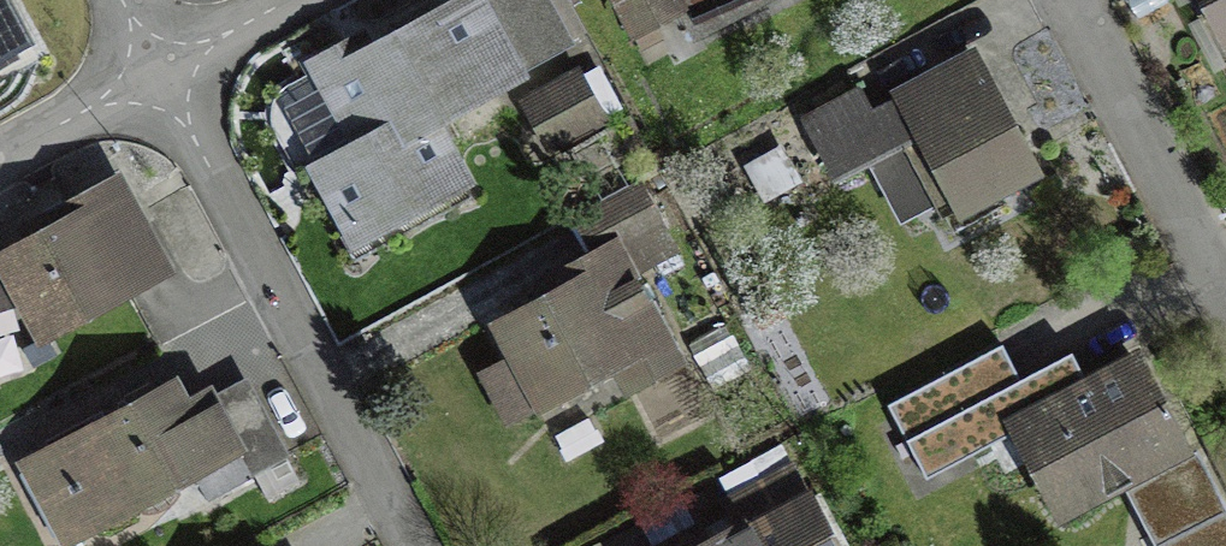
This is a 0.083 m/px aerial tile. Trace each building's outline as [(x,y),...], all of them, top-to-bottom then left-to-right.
[(33,56),(3,0),(0,0),(0,73),(33,56)] [(323,78),(358,142),(315,166),(350,230),(454,173),(426,121),(540,58),(508,0),(465,0),(323,78)] [(636,35),(682,7),(678,0),(619,0),(636,35)] [(1225,43),(1225,0),(1204,0),(1225,43)] [(973,59),(820,141),(838,175),(905,139),(946,214),(1032,168),(973,59)] [(114,180),(0,242),(0,251),(46,333),(163,269),(114,180)] [(643,186),(577,220),(601,268),(467,337),(512,423),(619,368),(628,384),(678,359),(634,274),(677,251),(643,186)] [(894,403),(933,477),(1018,433),(1061,515),(1124,482),(1157,545),(1225,545),(1225,541),(1130,358),(1008,422),(976,361),(894,403)] [(176,389),(39,458),(74,527),(197,465),(210,490),(250,470),(213,396),(186,410),(176,389)] [(669,545),(828,545),(794,481),(669,545)]
